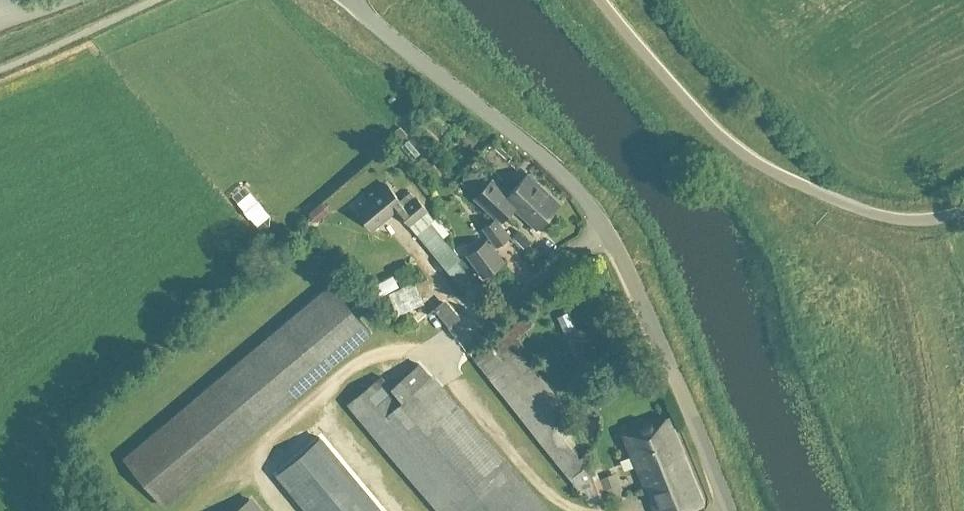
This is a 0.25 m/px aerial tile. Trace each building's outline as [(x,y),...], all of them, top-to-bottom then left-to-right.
[(561,202),(529,173),(528,171),(508,193),(493,179),(487,185),(476,197),(492,212),(500,220),(513,207),(536,229),(561,202)] [(426,209),(416,197),(415,195),(414,196),(410,191),(400,199),(387,184),(356,209),(372,228),(397,208),(400,210),(399,211),(409,223),(426,209)] [(433,219),(429,222),(442,238),(449,232),(437,216),(433,219)] [(497,245),(509,236),(496,218),(483,227),(491,237),(488,240),(487,239),(467,254),(483,276),(504,261),(493,247),(496,244),(497,245)] [(442,238),(429,222),(417,232),(460,285),(470,277),(457,262),(460,259),(442,238)] [(401,287),(388,293),(390,297),(398,314),(425,301),(415,281),(401,287)] [(163,505),(371,331),(332,285),(124,459),(163,505)] [(570,311),(558,316),(567,337),(579,332),(570,311)] [(577,422),(512,341),(525,330),(518,321),(473,356),(591,503),(607,497),(593,463),(596,461),(592,450),(580,454),(564,433),(577,422)] [(579,332),(567,337),(575,354),(583,350),(586,349),(579,332)] [(349,401),(442,510),(546,510),(430,376),(419,363),(390,388),(380,376),(349,401)] [(667,416),(624,434),(655,510),(686,510),(703,504),(667,416)] [(319,441),(284,469),(319,510),(378,510),(319,441)] [(249,498),(234,510),(260,510),(249,498)]
